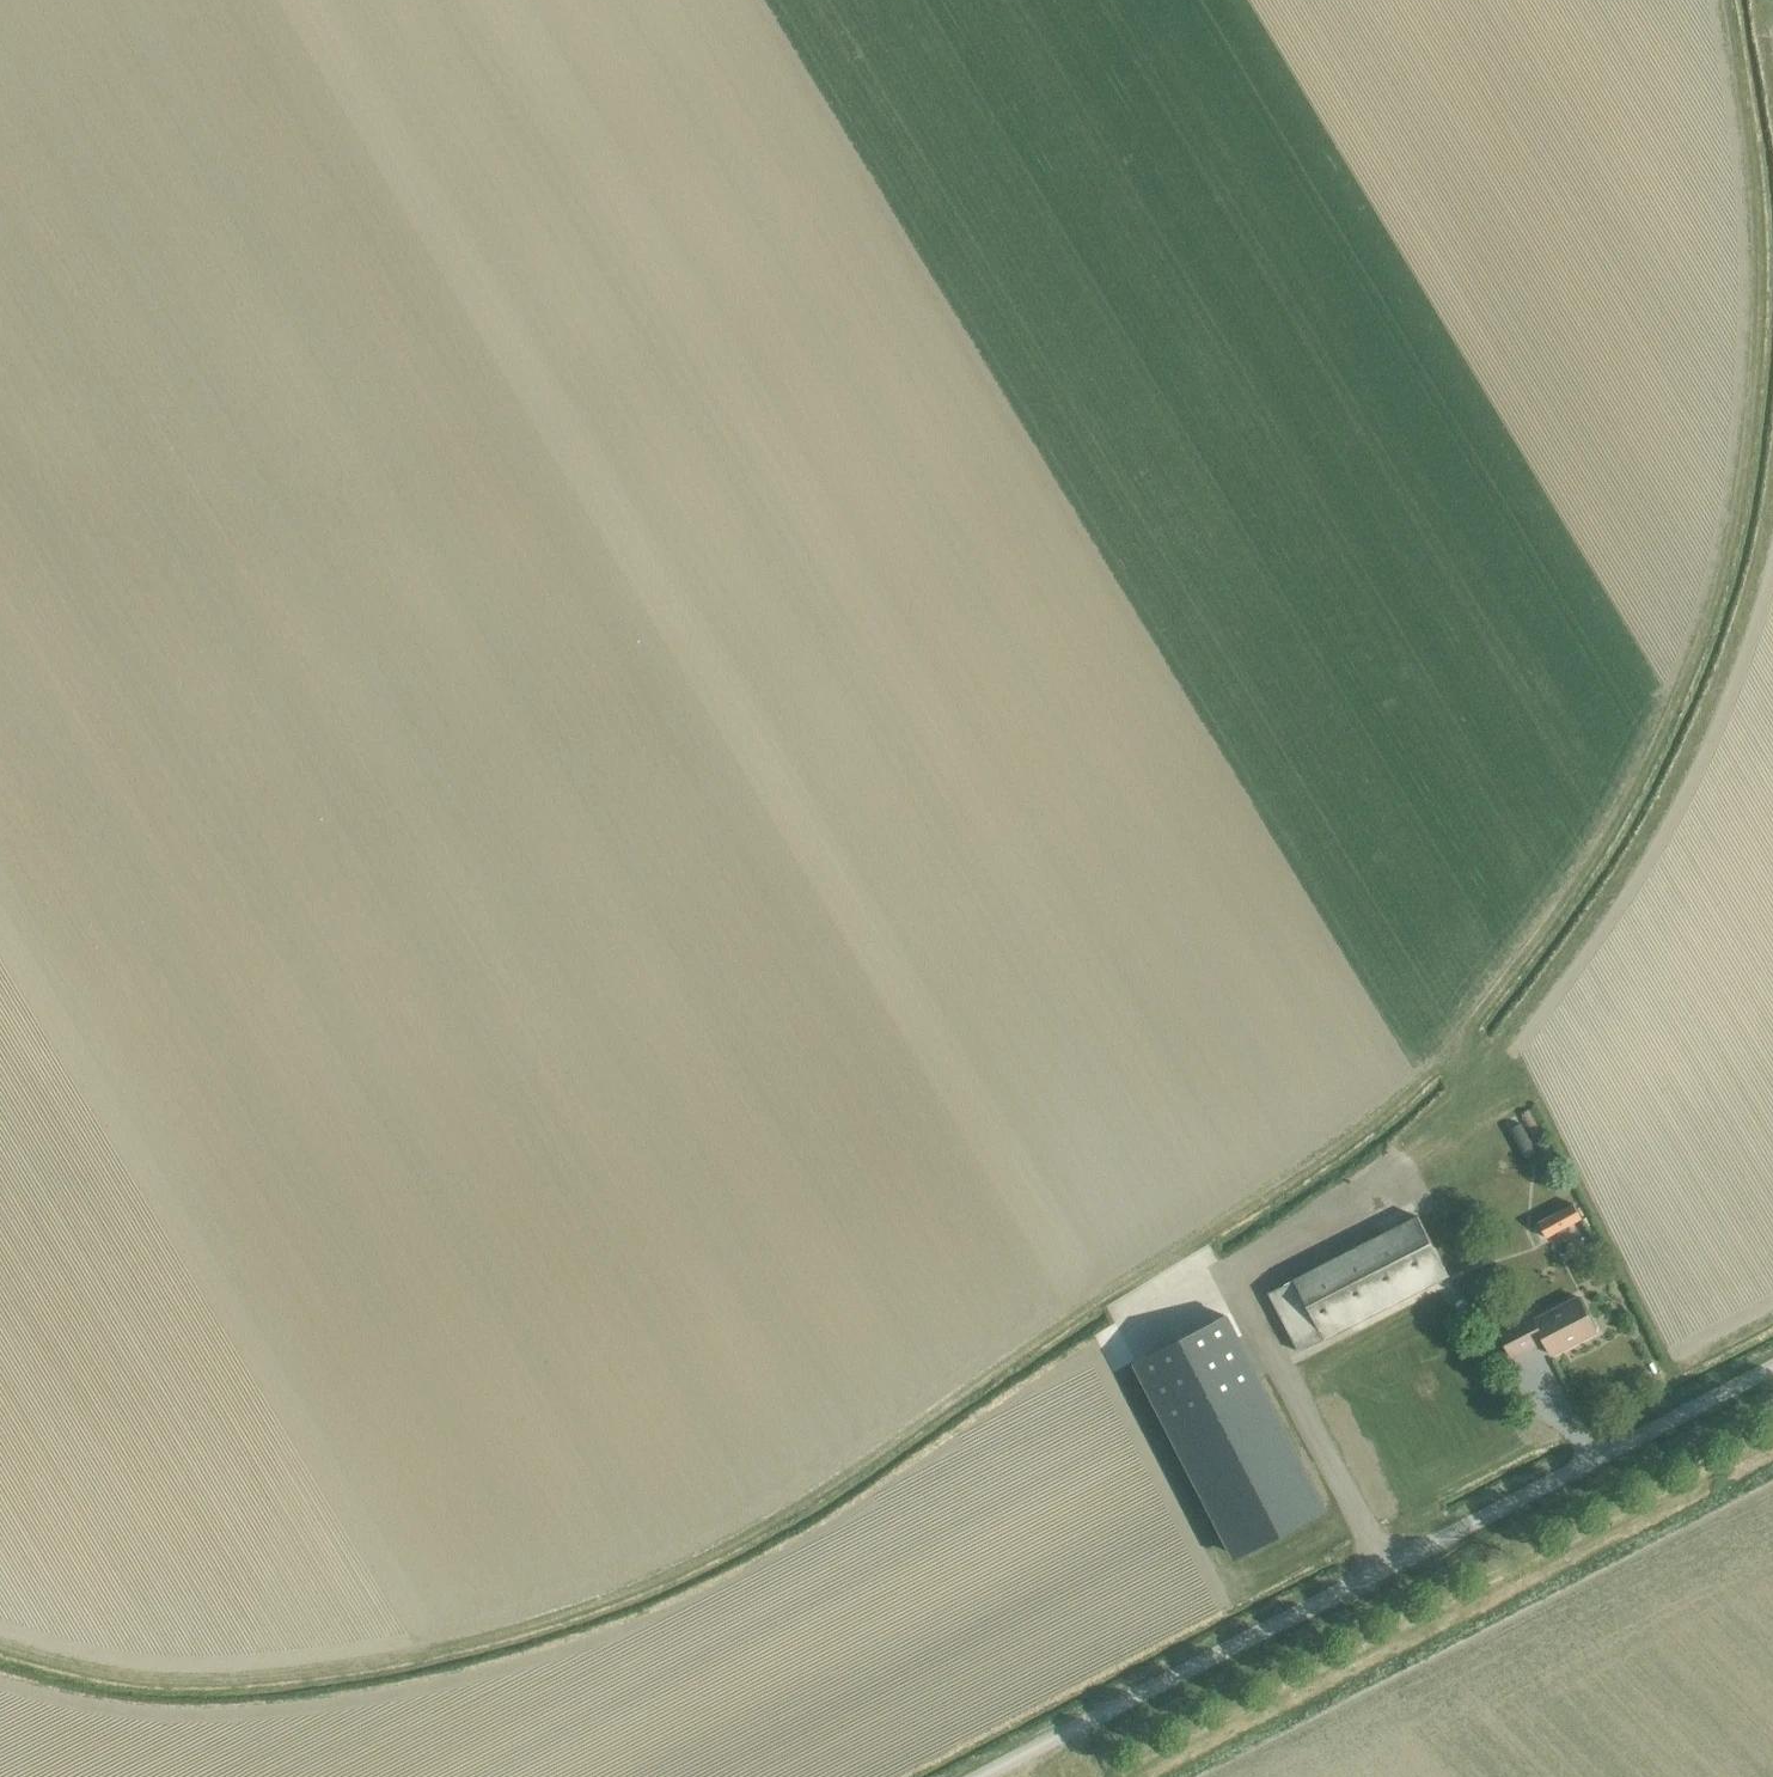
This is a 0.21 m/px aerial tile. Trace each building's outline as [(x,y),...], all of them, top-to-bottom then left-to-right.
[(1531,1110),(1520,1115),(1541,1158),(1552,1152),(1531,1110)] [(1521,1125),(1508,1131),(1527,1168),(1540,1161),(1521,1125)] [(1573,1203),(1538,1221),(1546,1236),(1581,1218),(1573,1203)] [(1302,1349),(1449,1275),(1420,1216),(1272,1290),(1302,1349)] [(1531,1312),(1498,1329),(1512,1357),(1544,1340),(1551,1353),(1596,1330),(1578,1296),(1534,1318),(1531,1312)] [(1225,1315),(1135,1361),(1235,1555),(1325,1509),(1225,1315)]
